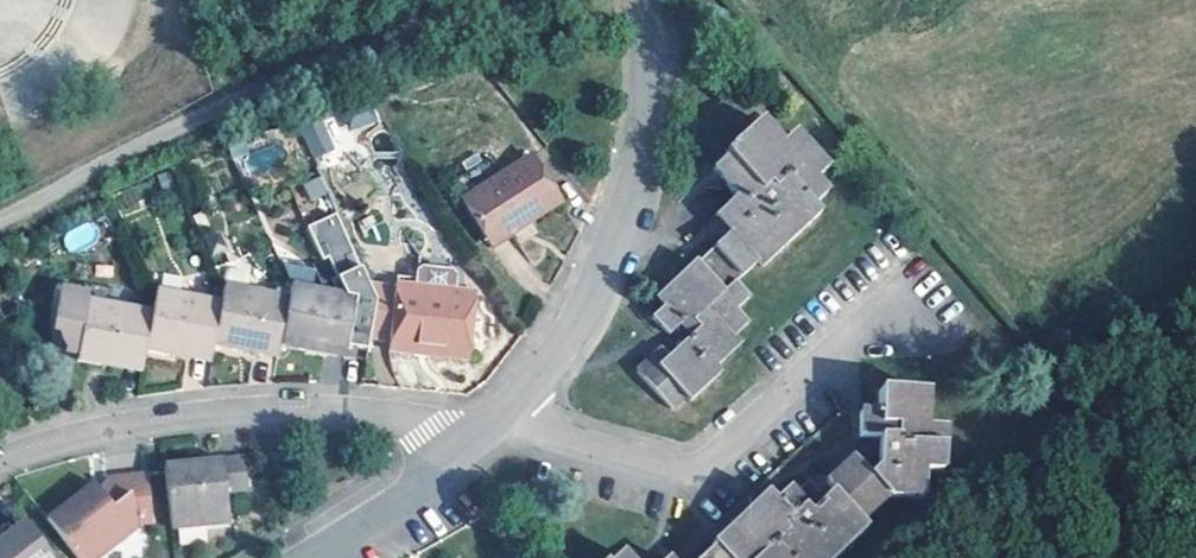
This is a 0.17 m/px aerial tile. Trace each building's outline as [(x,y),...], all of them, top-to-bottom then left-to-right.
[(348,114),(352,129),(376,123),(372,108),(348,114)] [(776,135),(751,111),(719,144),(722,149),(708,163),(735,188),(726,196),(743,212),(731,225),(700,259),(697,256),(664,293),(671,301),(660,313),(678,331),(685,325),(693,317),(702,327),(695,335),(670,359),(661,352),(640,372),(672,408),(692,393),(700,396),(724,369),(720,364),(745,339),(736,331),(750,315),(737,302),(750,288),(738,275),(759,253),(767,260),(817,201),(812,197),(825,180),(813,169),(821,158),(784,125),(776,135)] [(322,118),(300,126),(313,159),(334,150),(322,118)] [(485,240),(512,221),(516,227),(556,198),(524,152),(457,199),(485,240)] [(303,182),(310,202),(330,195),(323,176),(303,182)] [(743,212),(726,196),(714,208),(731,225),(743,212)] [(335,221),(307,234),(322,267),(327,265),(336,285),(330,287),(337,301),(355,304),(346,352),(366,355),(368,340),(374,308),(335,221)] [(512,221),(485,240),(491,247),(518,229),(516,227),(512,221)] [(68,250),(96,241),(91,225),(63,234),(68,250)] [(450,272),(415,269),(415,277),(414,287),(393,286),(391,341),(451,345),(450,354),(470,355),(473,290),(450,289),(450,272)] [(414,287),(415,277),(394,276),(393,286),(414,287)] [(393,286),(378,285),(374,308),(368,340),(391,341),(393,286)] [(84,291),(83,297),(83,298),(82,308),(87,309),(88,307),(110,311),(112,295),(84,291)] [(287,304),(279,352),(308,357),(310,346),(345,353),(346,352),(355,304),(337,301),(290,292),(287,304)] [(222,293),(220,308),(212,352),(239,357),(241,347),(279,353),(279,352),(287,304),(222,293)] [(79,356),(87,309),(82,308),(83,298),(60,294),(58,310),(57,320),(58,330),(60,338),(63,344),(68,345),(67,354),(69,354),(79,356)] [(152,318),(145,357),(173,361),(175,350),(211,357),(212,352),(220,308),(155,296),(152,318)] [(88,307),(87,309),(79,356),(78,365),(106,371),(108,359),(144,366),(145,357),(152,318),(110,311),(88,307)] [(702,327),(693,317),(685,325),(695,335),(702,327)] [(451,345),(391,341),(390,351),(450,354),(451,345)] [(345,353),(310,346),(308,357),(344,363),(345,353)] [(279,353),(241,347),(239,357),(277,363),(279,353)] [(211,357),(175,350),(173,361),(209,368),(211,357)] [(79,356),(69,354),(68,364),(78,365),(79,356)] [(144,366),(108,359),(106,371),(142,377),(144,366)] [(812,557),(841,557),(883,517),(878,511),(904,487),(928,486),(929,459),(948,459),(947,416),(930,415),(929,379),(884,377),(879,401),(862,401),(862,407),(863,440),(827,480),(815,494),(805,485),(797,478),(783,494),(774,486),(758,500),(812,557)] [(253,493),(249,462),(225,465),(226,475),(204,477),(203,468),(168,471),(176,534),(234,526),(232,495),(253,493)] [(226,475),(225,465),(203,468),(204,477),(226,475)] [(827,480),(816,471),(805,485),(815,494),(827,480)] [(89,504),(82,497),(50,521),(79,557),(112,557),(139,537),(137,534),(144,529),(142,523),(157,522),(151,474),(111,482),(112,487),(105,492),(89,504)] [(105,492),(99,485),(82,497),(89,504),(105,492)] [(758,500),(718,538),(723,544),(707,557),(812,557),(758,500)] [(29,523),(0,545),(0,549),(0,550),(0,557),(57,557),(29,523)] [(628,550),(619,557),(637,557),(628,550)]
